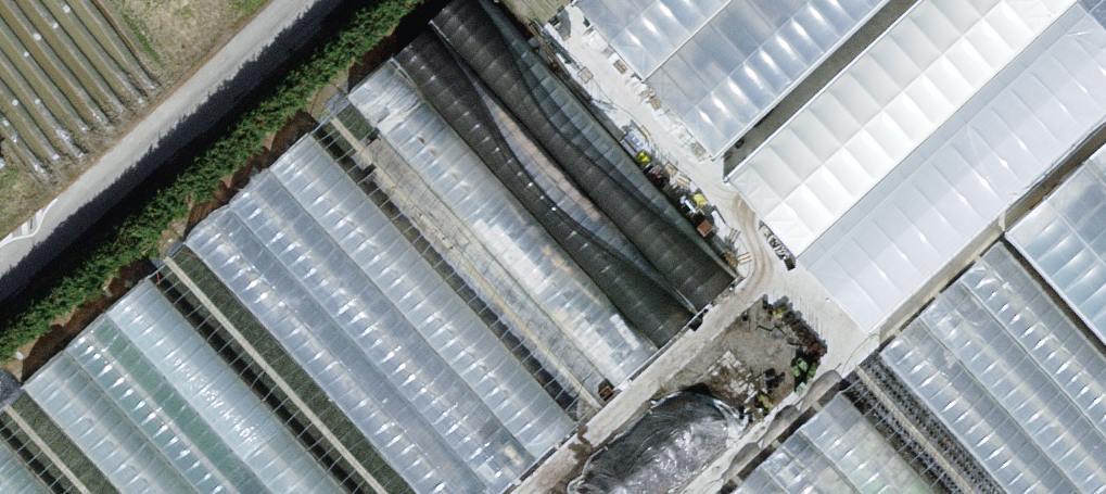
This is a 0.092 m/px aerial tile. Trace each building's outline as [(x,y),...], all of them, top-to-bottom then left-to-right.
[(734,269),(485,0),(435,0),(346,82),(617,376),(734,269)] [(865,0),(589,0),(709,136),(865,0)] [(1105,100),(1105,0),(888,0),(719,154),(868,317),(1105,100)] [(313,114),(582,410),(613,382),(344,85),(313,114)] [(150,265),(363,493),(491,493),(579,413),(307,120),(150,265)] [(24,374),(134,493),(355,493),(144,264),(24,374)] [(67,493),(128,493),(20,378),(0,397),(0,422),(67,493)] [(837,381),(717,492),(719,493),(943,493),(837,381)] [(0,426),(0,493),(62,493),(0,426)]
